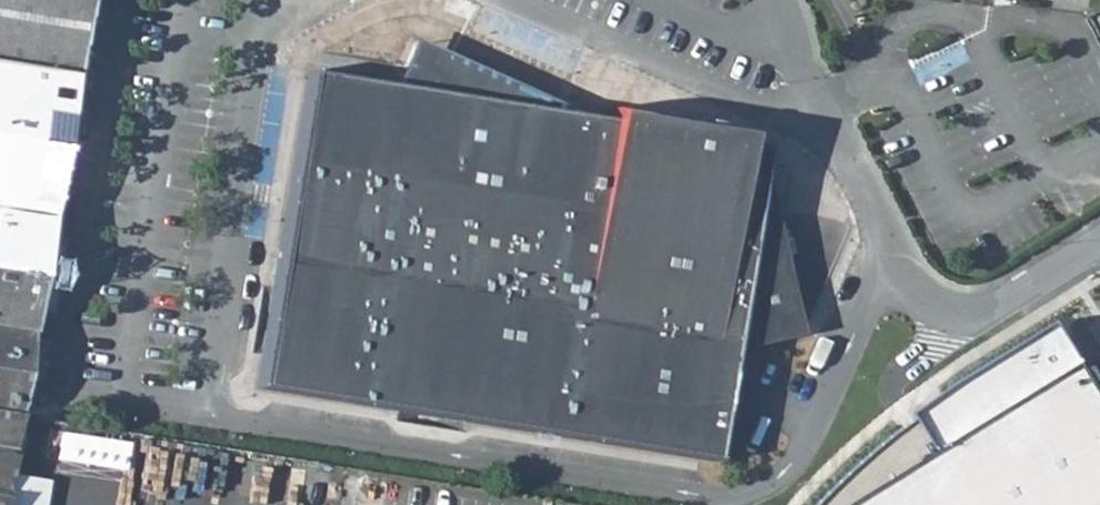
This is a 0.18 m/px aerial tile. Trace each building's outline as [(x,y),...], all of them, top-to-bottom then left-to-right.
[(71,76),(83,0),(0,0),(0,65),(71,76)] [(411,40),(390,86),(583,117),(411,40)] [(71,76),(0,65),(0,412),(16,415),(17,404),(71,76)] [(255,389),(713,462),(732,345),(794,331),(768,220),(765,209),(759,181),(764,146),(743,142),(744,130),(611,109),(609,121),(583,117),(390,86),(306,72),(255,389)] [(765,209),(768,220),(773,219),(771,208),(765,209)] [(1079,318),(980,379),(904,434),(862,471),(841,491),(828,504),(1099,504),(1099,352),(1079,318)] [(17,404),(16,415),(60,422),(61,411),(17,404)] [(16,415),(0,412),(0,504),(1,504),(16,415)] [(67,427),(57,425),(53,447),(63,449),(67,427)]
